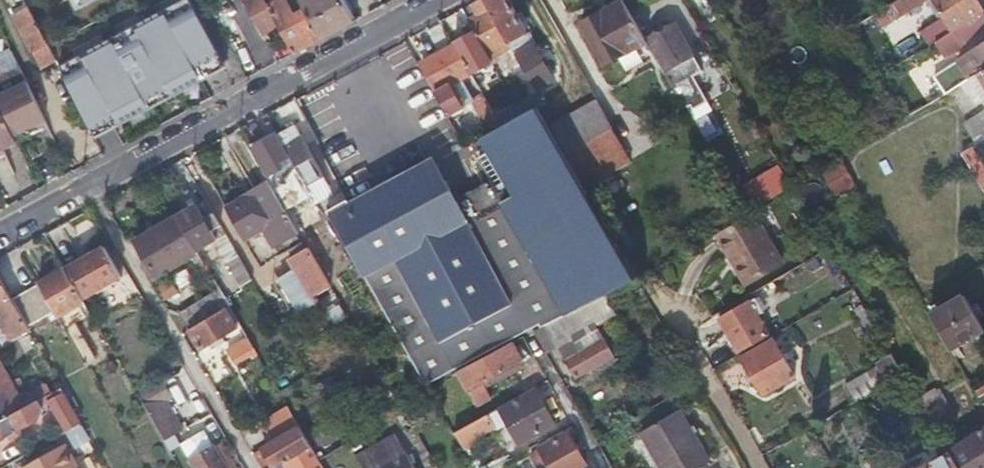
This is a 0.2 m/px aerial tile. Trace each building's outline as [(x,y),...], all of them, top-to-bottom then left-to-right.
[(56,60),(26,0),(10,0),(13,7),(10,8),(41,68),(56,60)] [(78,9),(95,0),(73,0),(78,9)] [(219,71),(226,67),(190,0),(185,0),(182,2),(219,71)] [(266,0),(246,0),(268,37),(282,30),(266,0)] [(282,30),(295,53),(321,38),(305,8),(293,15),(284,0),(266,0),(282,30)] [(305,8),(321,38),(354,20),(343,0),(300,0),(305,8)] [(499,29),(482,0),(478,0),(469,5),(474,14),(464,20),(472,33),(485,56),(502,46),(494,31),(499,29)] [(499,29),(508,45),(526,35),(507,0),(482,0),(499,29)] [(875,15),(884,29),(925,4),(923,0),(899,0),(875,15)] [(974,0),(929,0),(946,29),(974,12),(979,9),(974,0)] [(623,4),(623,3),(622,1),(581,24),(605,67),(622,57),(631,73),(655,59),(628,13),(626,8),(623,4)] [(60,67),(95,137),(219,71),(182,2),(60,67)] [(983,26),(974,12),(946,29),(945,29),(953,43),(983,26)] [(700,51),(692,36),(684,21),(648,40),(665,71),(700,51)] [(489,63),(485,56),(472,33),(452,44),(468,74),(489,63)] [(533,45),(526,35),(508,45),(514,57),(533,45)] [(983,66),(983,40),(954,58),(966,77),(983,66)] [(452,83),(468,74),(452,44),(422,61),(438,90),(433,93),(446,115),(463,105),(452,83)] [(525,75),(534,92),(552,81),(533,45),(514,57),(525,75)] [(15,142),(30,135),(28,130),(46,122),(19,65),(0,74),(0,109),(15,142)] [(966,77),(983,105),(983,66),(966,77)] [(535,93),(534,92),(525,75),(515,81),(525,99),(535,93)] [(470,99),(489,134),(499,128),(480,94),(470,99)] [(546,128),(561,154),(610,127),(595,101),(546,128)] [(499,128),(489,134),(478,140),(484,151),(489,149),(502,171),(514,193),(501,201),(464,221),(448,192),(445,194),(429,167),(351,209),(346,199),(326,211),(425,386),(537,326),(538,329),(542,327),(600,295),(633,278),(580,188),(561,154),(546,128),(535,108),(499,128)] [(2,150),(16,143),(15,142),(0,109),(0,151),(2,150)] [(276,136),(292,163),(304,183),(321,174),(294,125),(276,136)] [(610,127),(561,154),(580,188),(629,160),(610,127)] [(249,150),(265,178),(292,163),(276,136),(249,150)] [(982,182),(983,181),(983,176),(967,148),(958,153),(977,185),(982,182)] [(476,156),(501,201),(514,193),(502,171),(489,149),(484,151),(476,156)] [(782,160),(744,183),(760,208),(797,185),(782,160)] [(843,160),(821,172),(837,199),(859,186),(843,160)] [(265,178),(267,182),(280,203),(307,188),(304,183),(292,163),(265,178)] [(330,192),(314,200),(321,211),(345,199),(334,179),(325,184),(330,192)] [(280,203),(267,182),(243,196),(272,246),(297,232),(280,203)] [(217,289),(227,306),(228,308),(234,304),(201,247),(223,235),(203,200),(174,216),(195,251),(202,264),(217,289)] [(749,213),(715,234),(718,239),(725,252),(743,283),(779,262),(749,213)] [(190,254),(195,251),(174,216),(135,239),(157,277),(191,257),(190,254)] [(725,252),(718,239),(712,242),(719,255),(725,252)] [(298,245),(300,248),(301,250),(287,258),(310,297),(328,287),(303,243),(298,245)] [(226,248),(227,250),(228,253),(227,254),(243,283),(249,280),(230,246),(226,248)] [(102,248),(63,269),(80,300),(81,300),(119,278),(102,248)] [(197,268),(202,264),(195,251),(190,254),(191,257),(197,268)] [(63,269),(36,284),(51,311),(53,316),(60,312),(73,305),(80,300),(63,269)] [(155,286),(164,301),(179,291),(170,276),(155,286)] [(10,298),(0,280),(0,327),(6,339),(26,328),(25,326),(10,298)] [(36,284),(10,298),(25,326),(51,311),(36,284)] [(187,329),(227,306),(217,289),(178,312),(187,329)] [(613,318),(600,295),(542,327),(573,381),(612,358),(595,329),(613,318)] [(936,307),(933,309),(931,310),(934,315),(930,317),(949,351),(983,330),(963,297),(939,312),(936,307)] [(755,316),(759,313),(764,310),(757,299),(719,321),(738,354),(767,337),(755,316)] [(89,315),(80,300),(73,305),(82,318),(89,315)] [(854,308),(871,337),(878,334),(860,305),(854,308)] [(227,306),(187,329),(198,348),(235,328),(231,322),(235,320),(228,308),(227,306)] [(89,363),(60,312),(53,316),(82,367),(89,363)] [(246,340),(236,345),(225,351),(233,365),(254,353),(246,340)] [(740,359),(749,375),(758,390),(789,372),(771,340),(740,359)] [(501,373),(509,386),(516,399),(535,389),(521,363),(522,362),(511,343),(458,372),(469,392),(501,373)] [(875,361),(878,367),(882,374),(873,379),(870,373),(844,388),(853,404),(902,375),(889,353),(875,361)] [(4,418),(22,408),(16,397),(0,369),(0,411),(4,418)] [(54,377),(16,397),(22,408),(35,401),(42,397),(51,393),(60,388),(54,377)] [(161,443),(170,438),(179,433),(162,403),(167,399),(157,385),(135,396),(161,443)] [(42,397),(62,432),(79,423),(60,388),(51,393),(42,397)] [(500,411),(509,428),(518,445),(553,425),(534,392),(500,411)] [(927,416),(932,425),(942,419),(929,395),(918,402),(927,416)] [(22,408),(4,418),(0,420),(0,442),(2,441),(1,439),(36,420),(41,411),(35,401),(22,408)] [(258,422),(270,441),(296,426),(285,406),(258,422)] [(675,409),(669,413),(699,466),(706,463),(675,409)] [(669,413),(638,431),(659,467),(696,467),(699,466),(669,413)] [(463,451),(471,446),(480,441),(478,438),(493,429),(487,416),(453,435),(463,451)] [(935,431),(932,425),(927,416),(920,420),(929,434),(935,431)] [(79,423),(62,432),(70,447),(88,438),(79,423)] [(296,426),(270,441),(259,448),(270,467),(281,461),(285,467),(321,467),(296,426)] [(184,442),(192,456),(215,442),(207,428),(184,442)] [(949,454),(957,467),(983,467),(983,429),(947,451),(949,454)] [(2,454),(7,463),(40,445),(33,432),(4,448),(6,451),(2,454)] [(540,454),(543,459),(539,462),(542,467),(581,467),(584,466),(566,433),(538,448),(540,454)] [(192,456),(199,467),(230,467),(215,442),(192,456)] [(63,448),(27,467),(74,467),(63,448)] [(399,448),(365,467),(411,467),(399,448)] [(497,467),(525,467),(529,466),(521,453),(497,467)] [(949,454),(924,467),(957,467),(949,454)]
